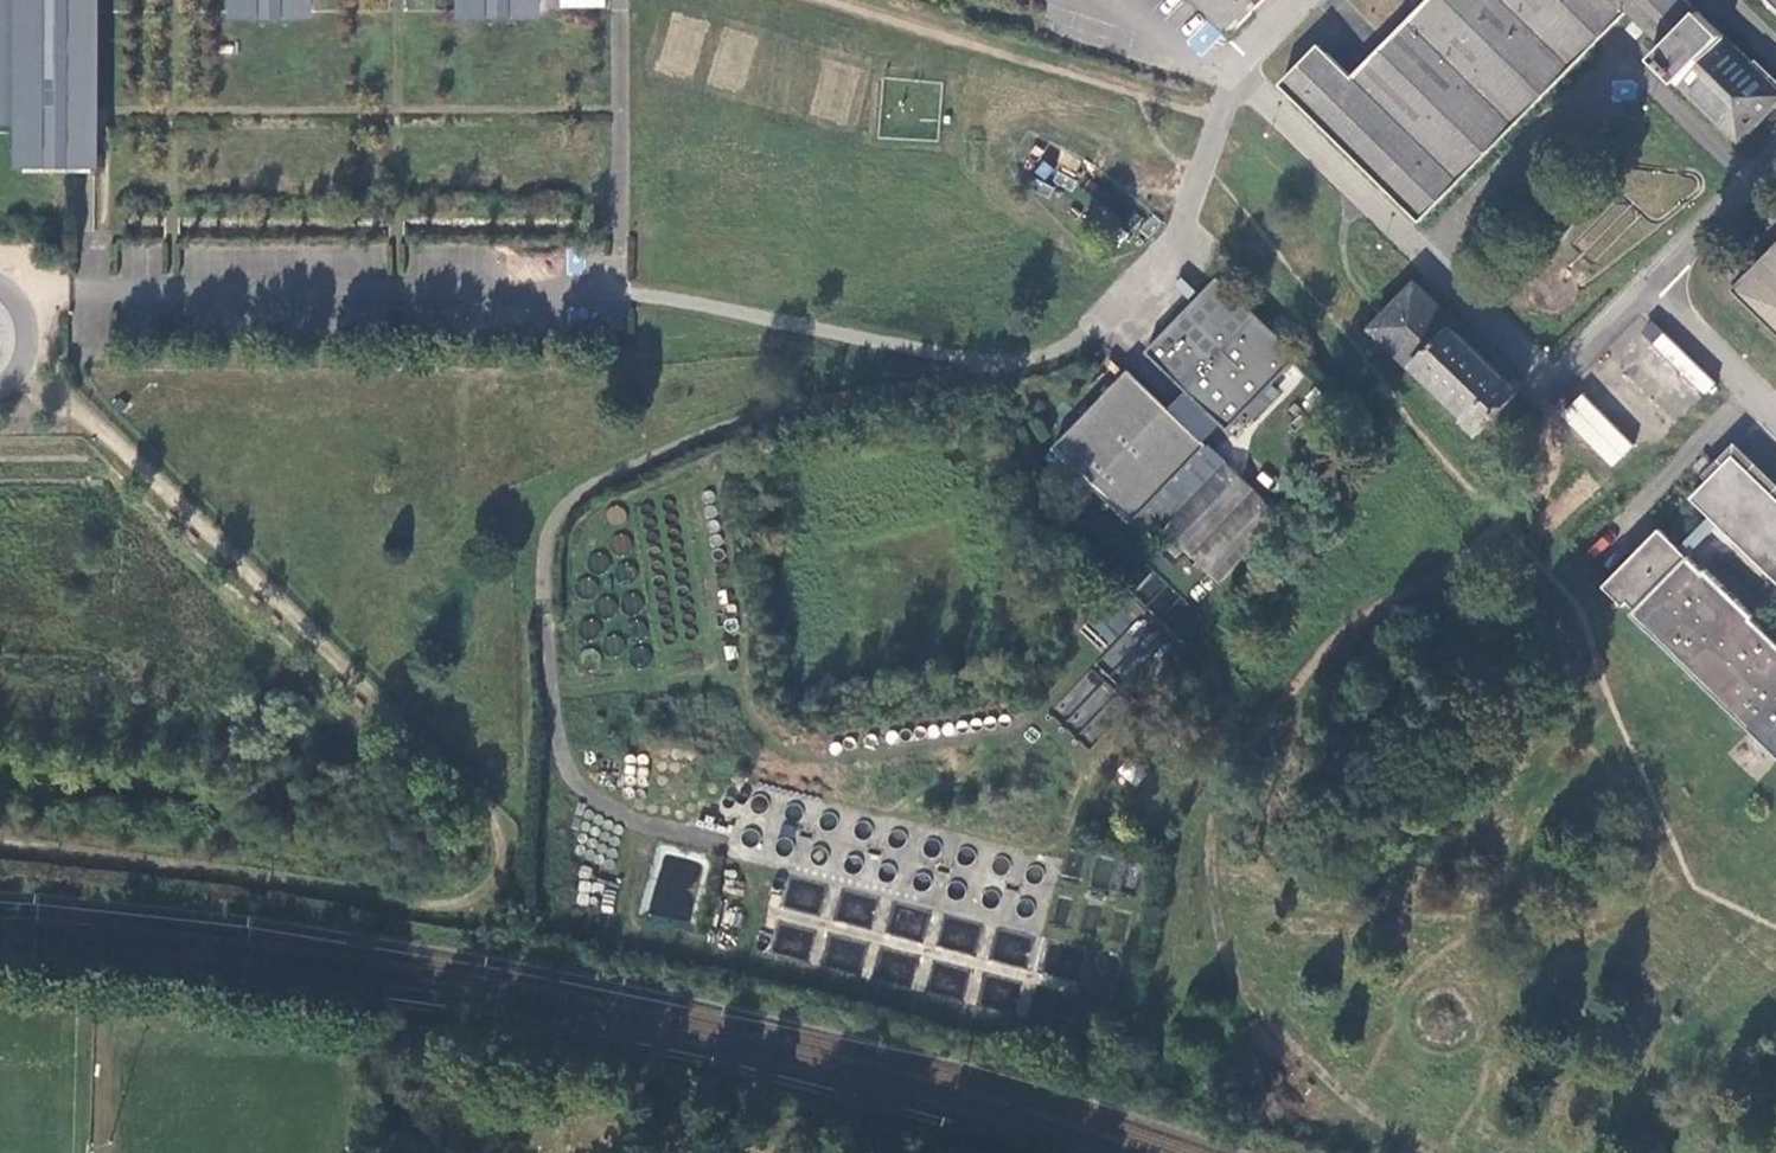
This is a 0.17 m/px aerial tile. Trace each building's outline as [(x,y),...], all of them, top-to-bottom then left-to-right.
[(95,172),(94,0),(0,0),(0,103),(27,104),(28,172),(95,172)] [(240,13),(308,13),(308,0),(240,0),(240,13)] [(468,13),(535,12),(535,0),(468,0),(468,13)] [(1232,35),(1266,0),(1196,0),(1232,35)] [(1422,222),(1600,42),(1631,10),(1667,45),(1655,58),(1741,142),(1763,118),(1775,105),(1775,85),(1755,63),(1689,0),(1430,0),(1383,48),(1353,78),(1321,46),(1283,84),(1422,222)] [(1188,42),(1201,54),(1221,32),(1209,20),(1188,42)] [(1775,329),(1775,245),(1734,289),(1775,329)] [(1232,292),(1219,278),(1149,350),(1148,351),(1147,353),(1148,354),(1228,431),(1229,431),(1230,431),(1300,358),(1301,356),(1300,355),(1232,292)] [(1465,420),(1480,434),(1521,392),(1454,327),(1459,321),(1419,283),(1371,331),(1411,371),(1415,367),(1468,418),(1465,420)] [(1132,368),(1067,435),(1145,511),(1210,445),(1132,368)] [(1736,455),(1715,477),(1694,498),(1713,516),(1721,525),(1743,546),(1775,578),(1775,494),(1736,455)] [(1164,528),(1221,582),(1283,518),(1226,463),(1164,528)] [(1721,525),(1713,516),(1682,547),(1690,556),(1721,525)] [(1775,757),(1775,640),(1755,620),(1757,618),(1707,571),(1706,572),(1690,556),(1682,547),(1663,529),(1607,586),(1627,606),(1631,601),(1638,609),(1632,615),(1775,757)] [(1103,594),(1088,636),(1109,643),(1099,670),(1146,687),(1165,635),(1130,623),(1136,606),(1103,594)] [(1072,693),(1094,708),(1104,692),(1083,677),(1072,693)] [(734,779),(744,787),(752,777),(741,769),(734,779)]
